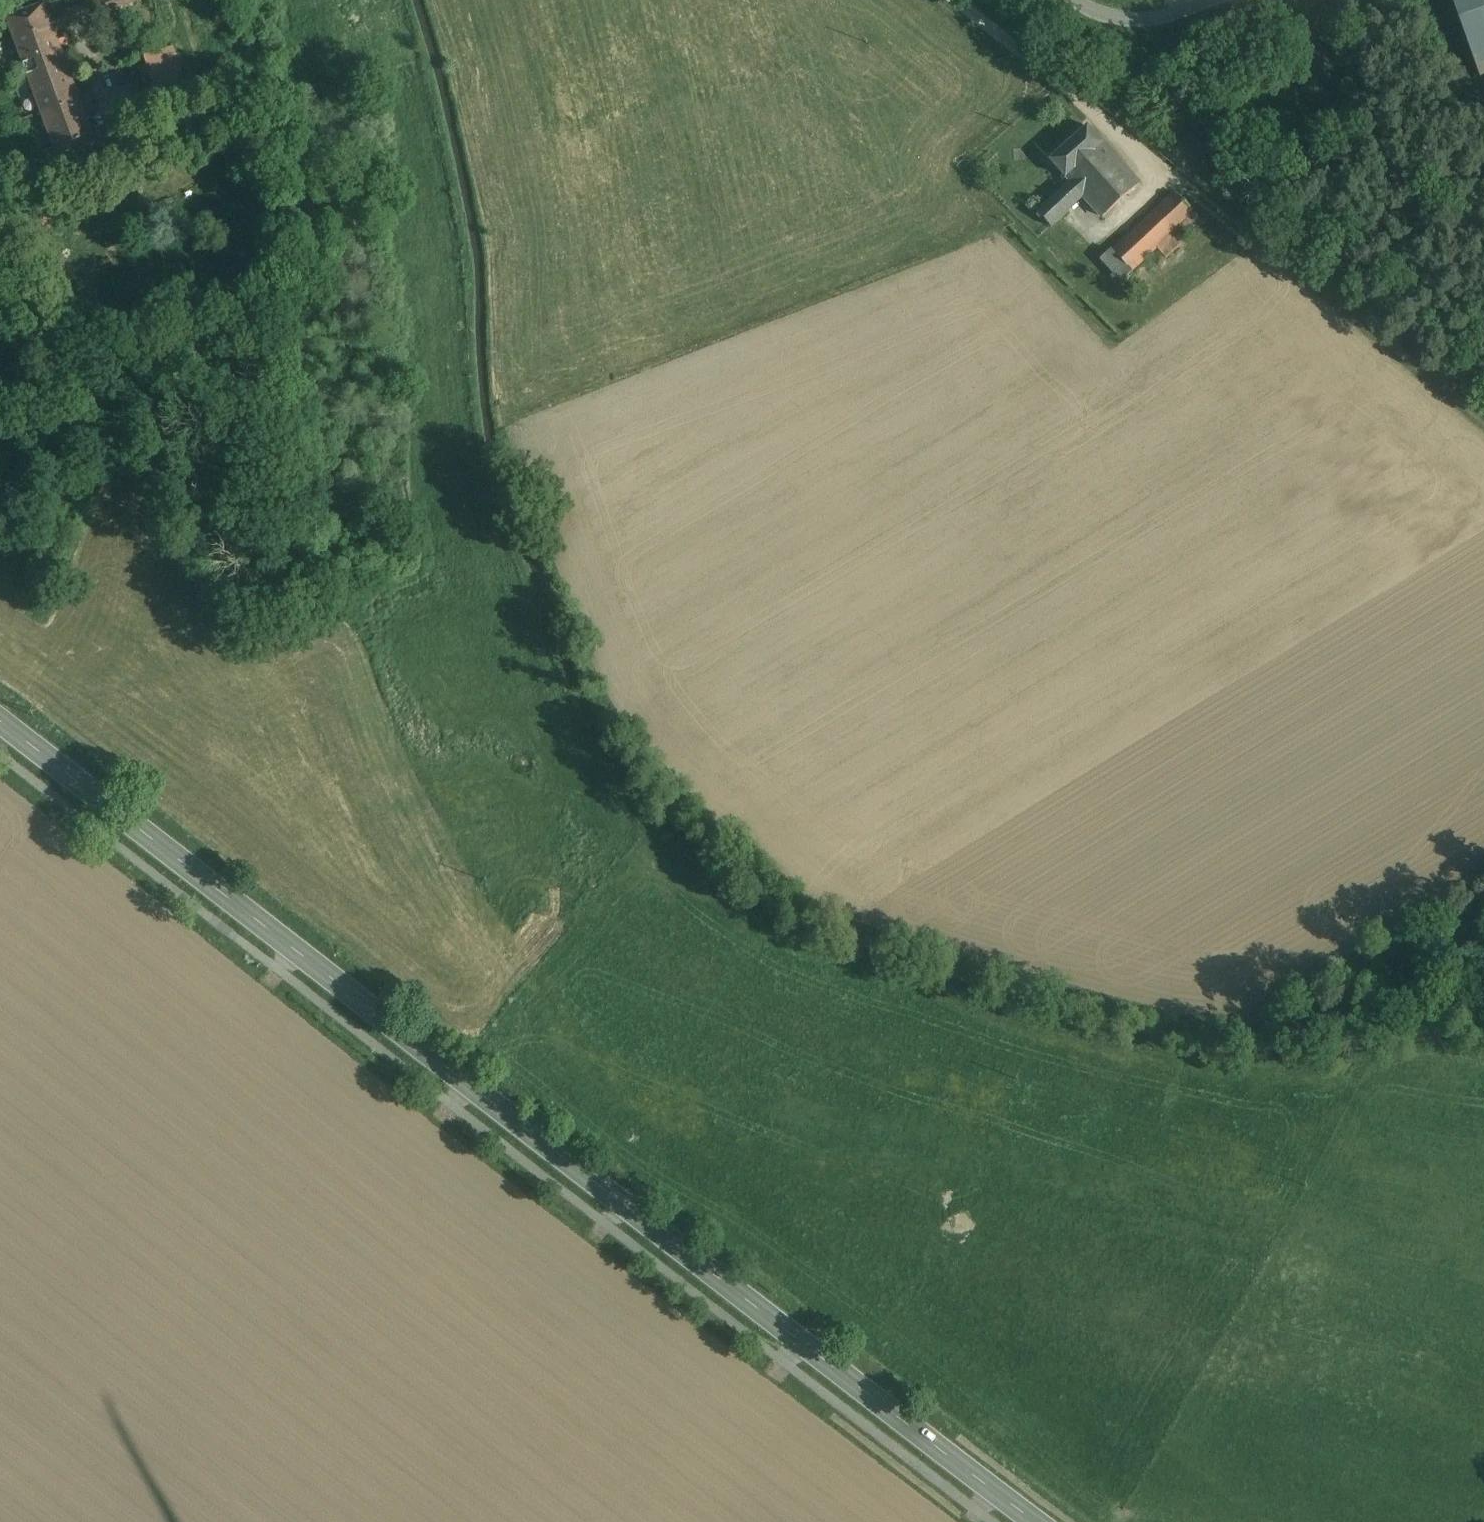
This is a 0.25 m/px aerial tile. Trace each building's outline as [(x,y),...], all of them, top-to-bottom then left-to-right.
[(59,32),(96,18),(99,27),(145,10),(141,0),(87,0),(52,13),(48,2),(9,15),(56,148),(96,134),(59,32)] [(1483,77),(1483,76),(1483,0),(1454,0),(1483,77)] [(174,46),(139,59),(152,95),(187,83),(174,46)] [(1050,160),(1066,178),(1104,144),(1088,127),(1050,160)] [(1071,182),(1078,190),(1115,157),(1104,144),(1066,178),(1070,182),(1071,182)] [(1140,184),(1115,157),(1078,190),(1084,197),(1103,218),(1140,184)] [(1052,228),(1084,197),(1078,190),(1071,182),(1070,182),(1038,213),(1052,228)] [(1172,194),(1098,263),(1124,292),(1199,223),(1172,194)]
